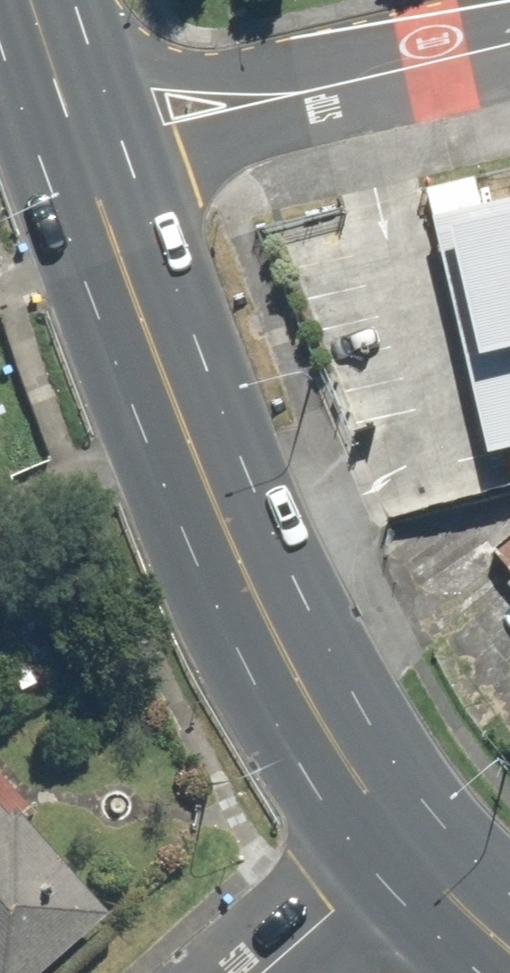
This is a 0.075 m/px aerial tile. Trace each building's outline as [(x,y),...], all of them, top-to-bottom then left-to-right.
[(430,219),(484,455),(509,449),(509,201),(430,219)] [(487,554),(509,580),(502,586),(509,596),(509,535),(487,554)] [(97,917),(4,815),(31,790),(0,756),(0,972),(37,972),(97,917)]
